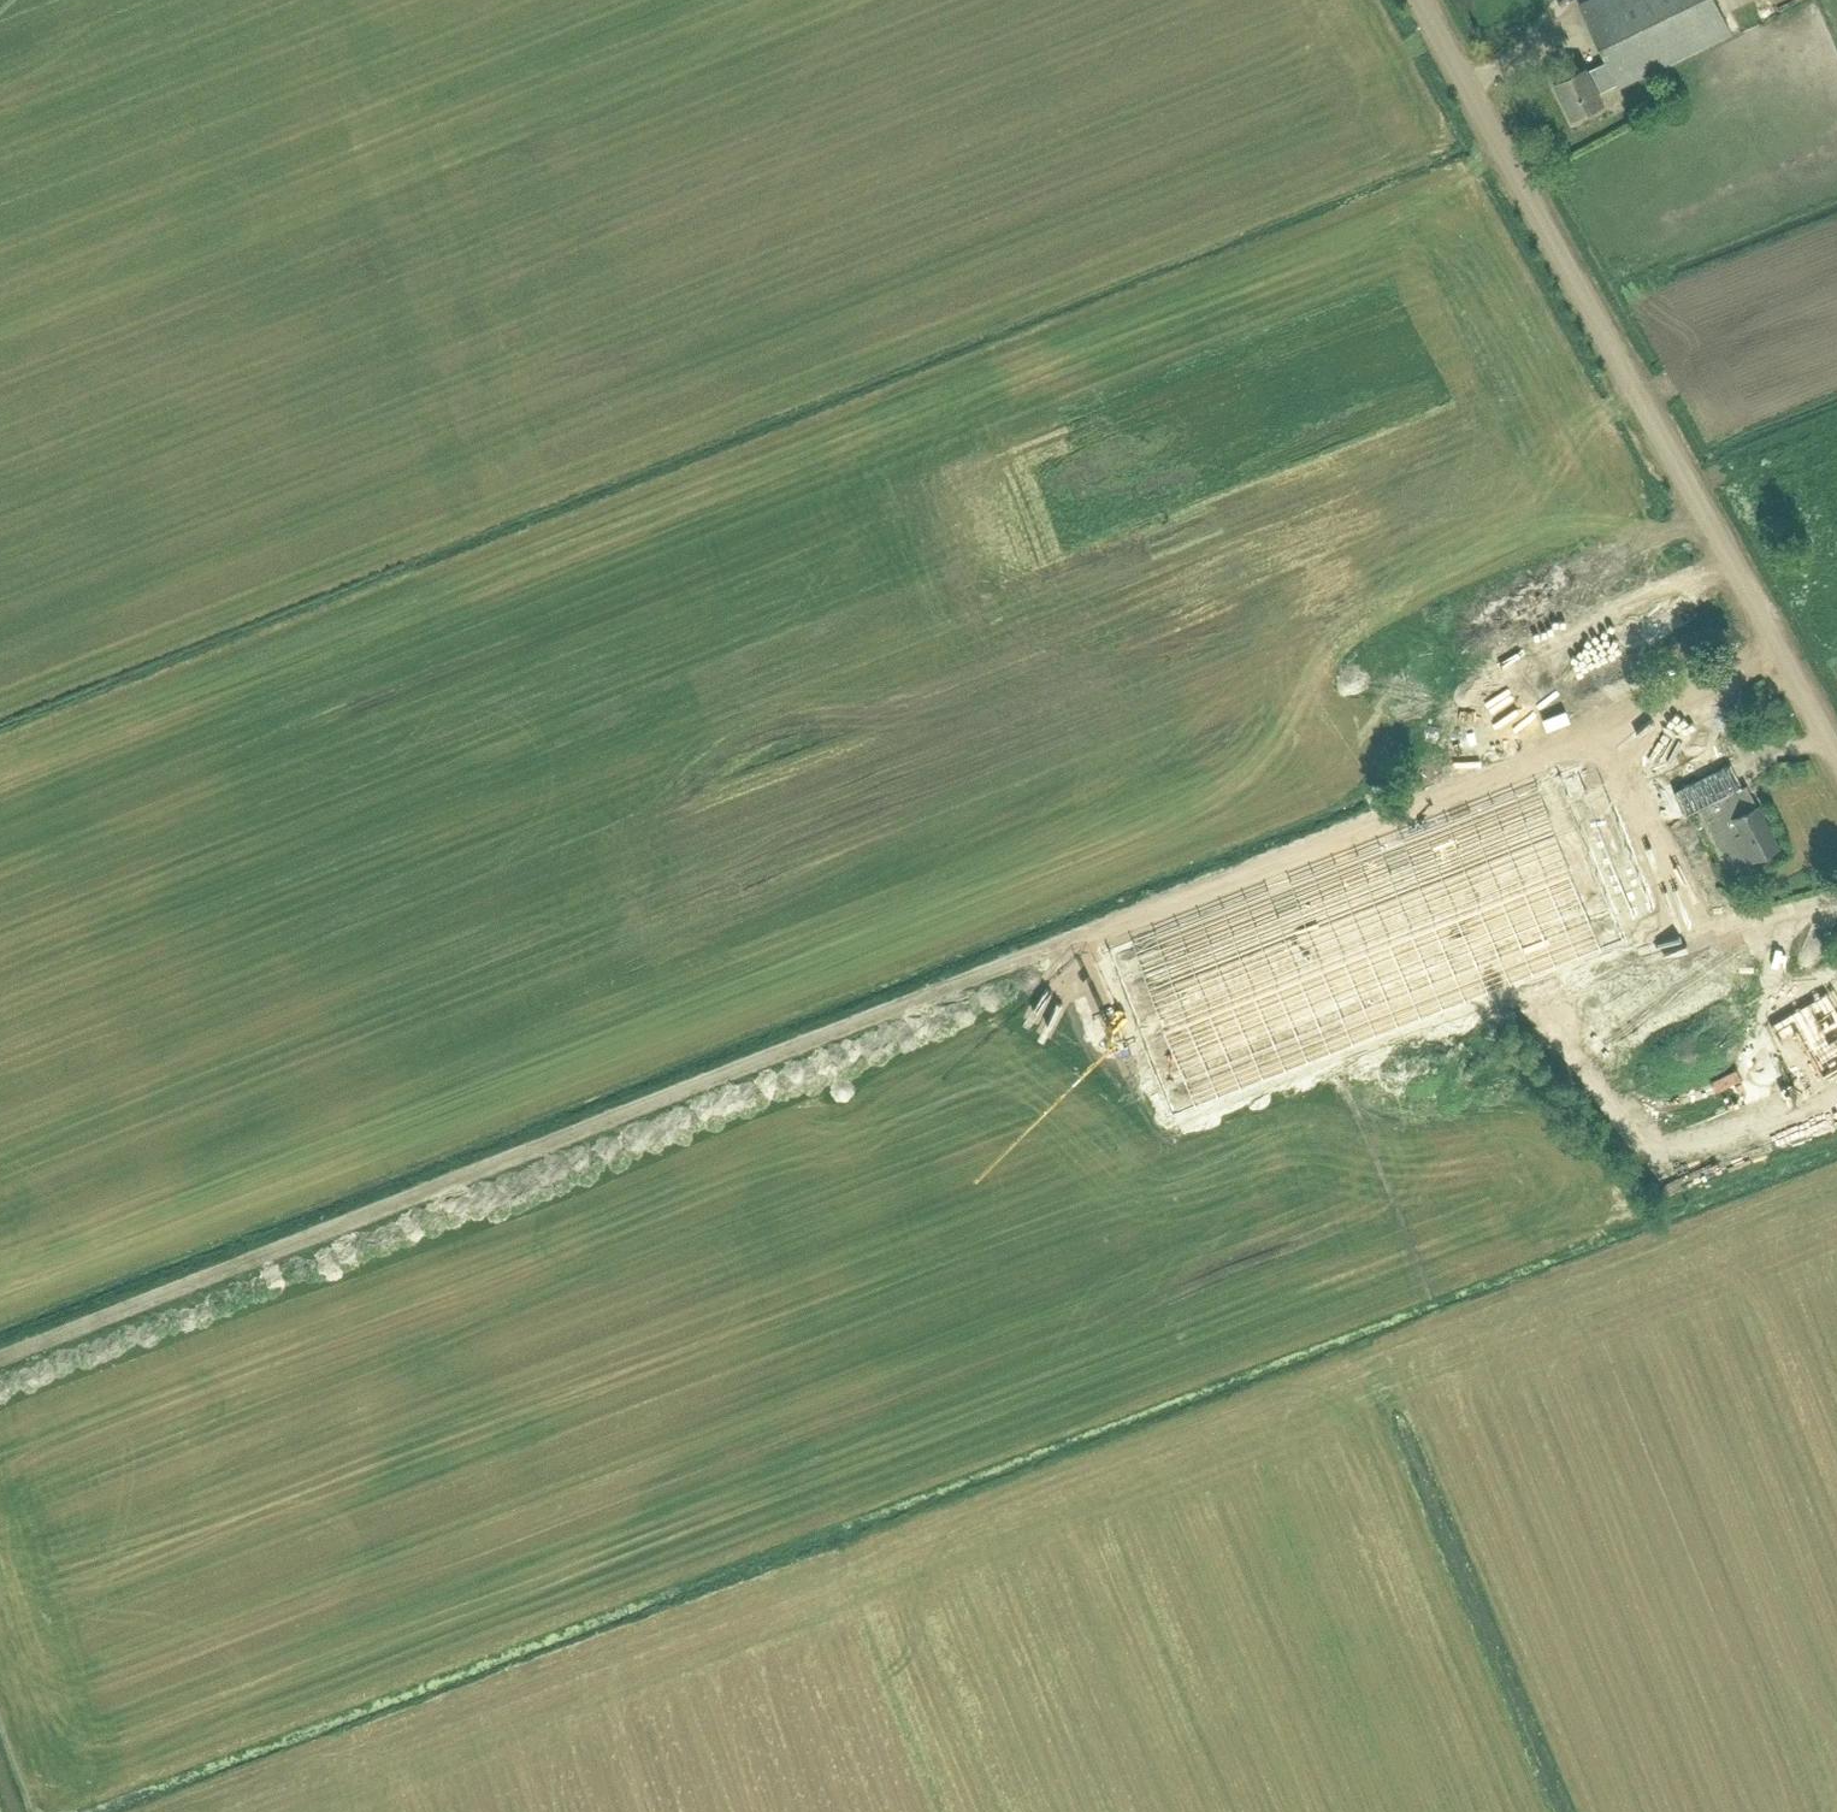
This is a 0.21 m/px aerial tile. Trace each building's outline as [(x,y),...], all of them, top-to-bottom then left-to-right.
[(1716,0),(1585,0),(1579,3),(1606,60),(1587,70),(1585,65),(1554,80),(1571,117),(1602,102),(1597,91),(1617,82),(1619,85),(1731,31),(1716,0)] [(1536,709),(1490,727),(1502,755),(1547,738),(1536,709)] [(1734,755),(1642,793),(1657,829),(1749,790),(1734,755)] [(1561,774),(1109,949),(1173,1114),(1625,939),(1617,919),(1653,905),(1604,780),(1569,794),(1561,774)] [(1751,862),(1785,849),(1767,804),(1734,818),(1751,862)] [(1770,1023),(1780,1041),(1797,1032),(1823,1076),(1836,1068),(1836,1009),(1826,991),(1770,1023)] [(1778,1067),(1771,1039),(1753,1044),(1756,1054),(1747,1057),(1752,1075),(1778,1067)]
